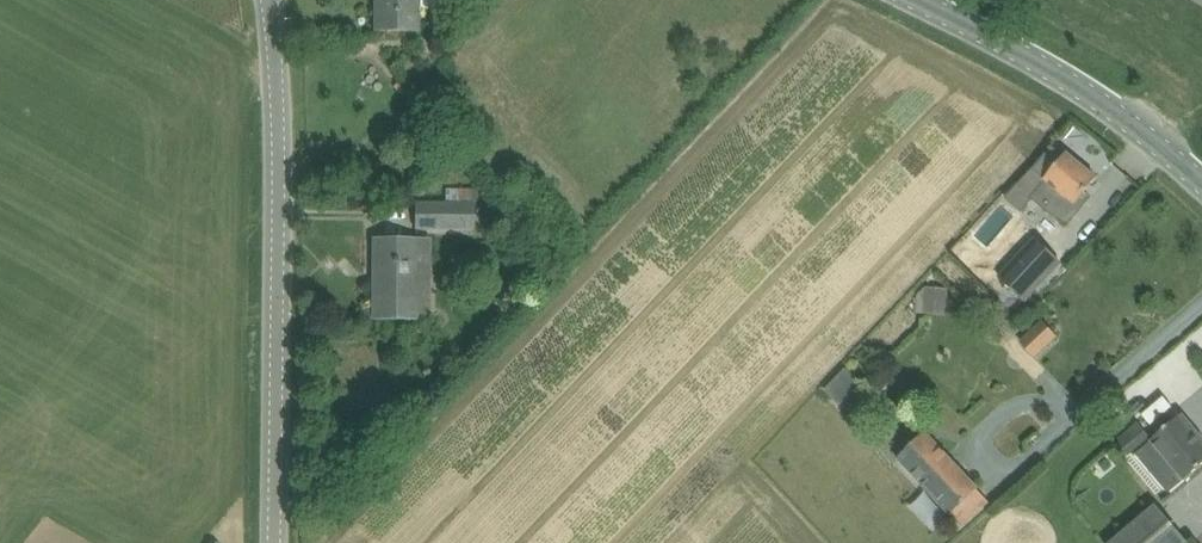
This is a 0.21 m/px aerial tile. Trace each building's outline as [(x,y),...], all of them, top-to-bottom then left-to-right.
[(375,30),(419,31),(420,0),(376,0),(375,30)] [(1077,204),(1098,178),(1067,153),(1046,179),(1047,180),(1035,194),(1049,206),(1061,191),(1077,204)] [(475,228),(475,203),(415,203),(415,228),(475,228)] [(418,239),(375,239),(375,240),(377,240),(377,270),(384,270),(384,281),(375,281),(374,318),(417,318),(418,239)] [(1025,301),(1062,263),(1036,239),(1001,278),(1025,301)] [(949,288),(926,286),(925,300),(948,303),(949,288)] [(1037,357),(1058,336),(1043,321),(1022,340),(1037,357)] [(842,404),(864,382),(848,366),(826,387),(842,404)] [(1164,396),(1142,415),(1151,425),(1173,406),(1164,396)] [(1201,466),(1201,437),(1183,414),(1153,440),(1186,479),(1201,466)] [(1117,441),(1127,454),(1142,441),(1149,435),(1139,423),(1117,441)] [(966,501),(979,489),(927,432),(898,459),(951,516),(953,513),(965,526),(978,514),(966,501)] [(1139,520),(1111,542),(1189,542),(1157,505),(1139,520)]
